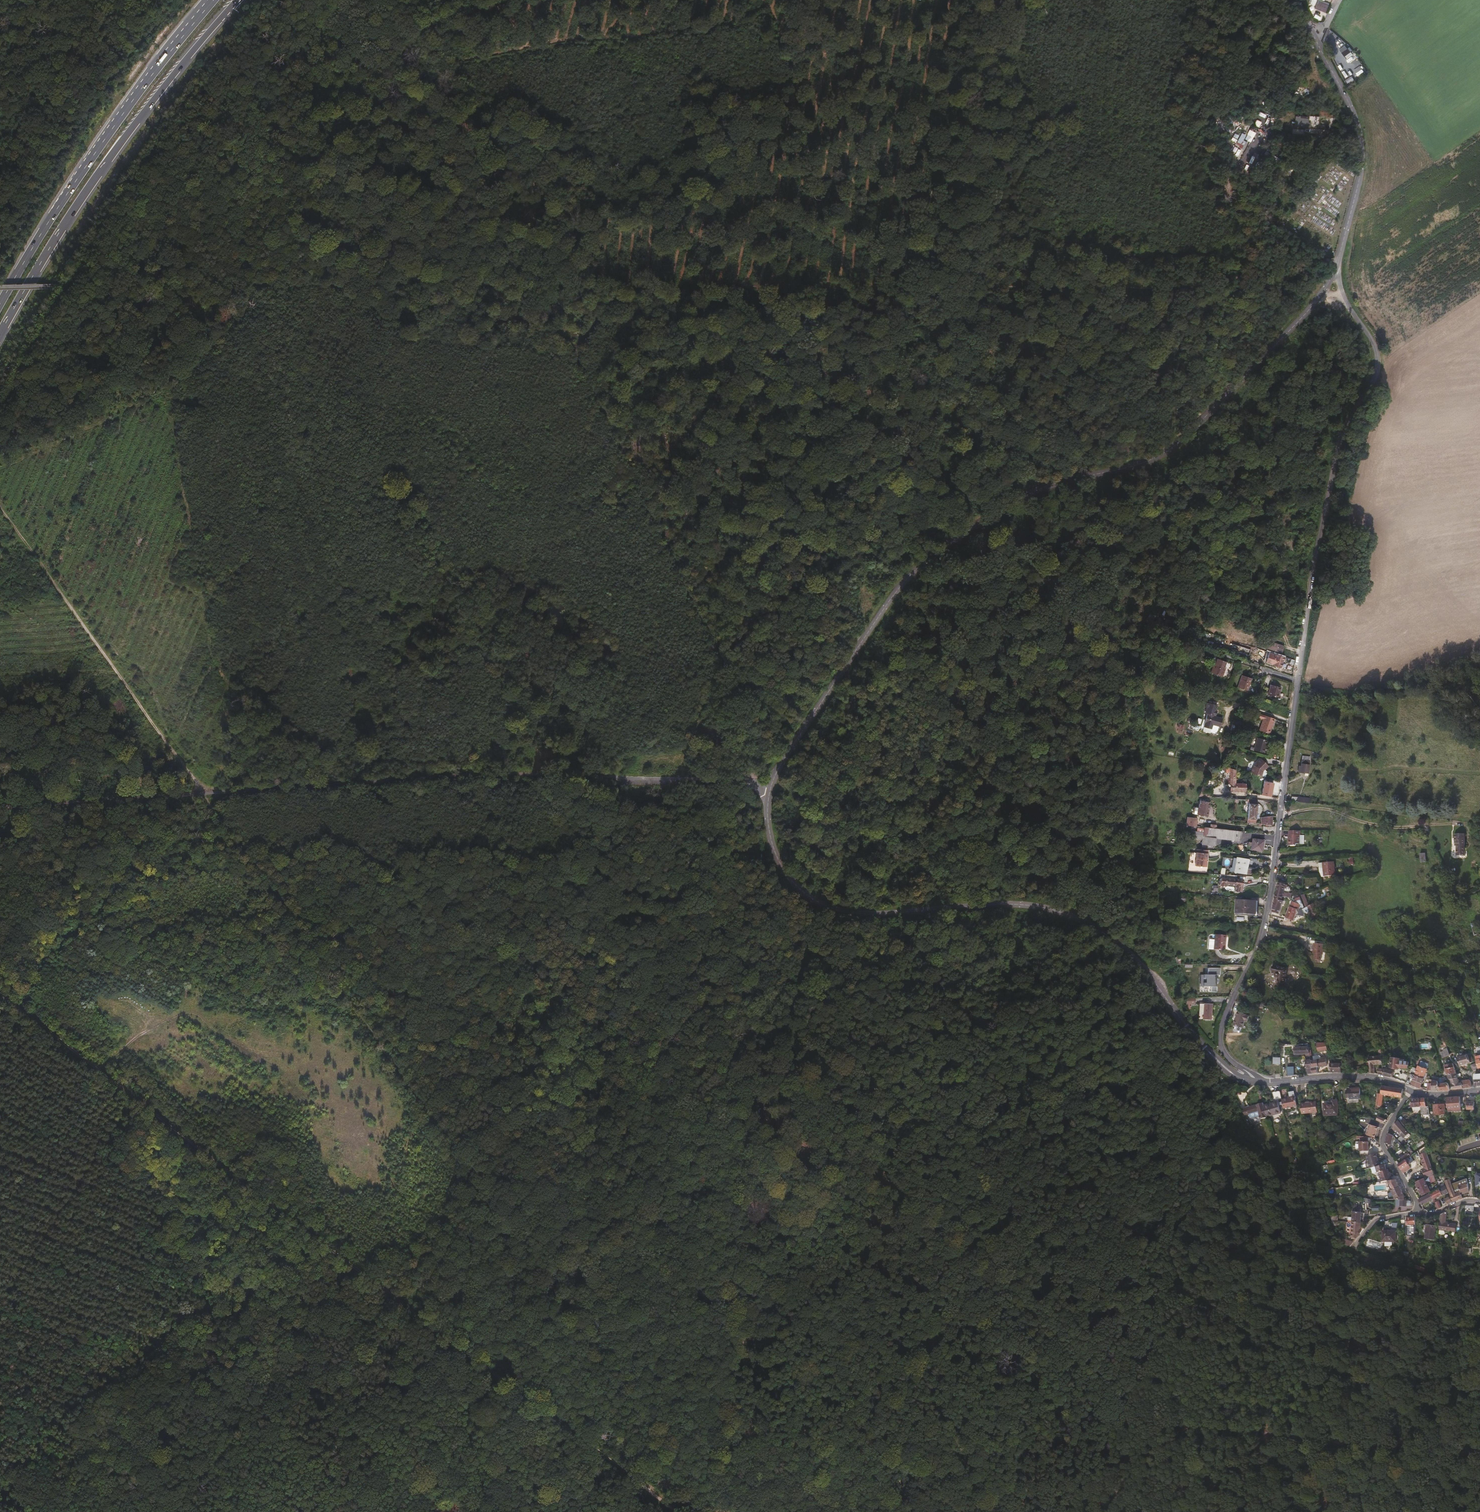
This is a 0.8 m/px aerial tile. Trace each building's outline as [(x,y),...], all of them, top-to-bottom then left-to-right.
[(1329,4),(1319,0),(1318,0),(1315,9),(1325,13),(1329,4)] [(1351,61),(1347,55),(1343,58),(1348,64),(1351,61)] [(1301,92),(1305,99),(1310,97),(1306,89),(1301,92)] [(1318,133),(1319,115),(1295,115),(1295,126),(1313,127),(1313,133),(1318,133)] [(1283,648),(1268,643),(1265,642),(1264,646),(1281,652),(1283,648)] [(1282,667),(1285,656),(1270,652),(1266,662),(1282,667)] [(1222,676),(1226,666),(1225,665),(1227,661),(1218,657),(1215,663),(1214,663),(1211,671),(1222,676)] [(1249,690),(1253,678),(1242,674),(1239,687),(1249,690)] [(1269,694),(1277,696),(1279,697),(1281,686),(1271,684),(1269,694)] [(1223,719),(1215,716),(1217,710),(1216,710),(1217,705),(1209,703),(1206,714),(1208,715),(1205,723),(1206,723),(1205,727),(1212,729),(1213,725),(1220,727),(1223,719)] [(1270,735),(1273,726),(1275,719),(1260,714),(1258,718),(1264,720),(1260,731),(1270,735)] [(1254,751),(1262,754),(1264,754),(1268,742),(1258,739),(1254,751)] [(1269,766),(1262,760),(1262,759),(1254,766),(1254,768),(1254,769),(1253,768),(1252,774),(1262,776),(1263,770),(1265,769),(1266,769),(1269,766)] [(1310,776),(1311,764),(1311,761),(1304,759),(1303,766),(1301,765),(1300,772),(1307,773),(1306,775),(1310,776)] [(1237,778),(1235,778),(1235,769),(1223,766),(1223,769),(1226,769),(1226,772),(1230,772),(1230,791),(1246,791),(1246,783),(1238,783),(1237,778)] [(1199,796),(1211,796),(1221,797),(1221,783),(1212,783),(1212,787),(1202,787),(1199,796)] [(1256,823),(1258,799),(1247,798),(1246,798),(1246,801),(1249,801),(1247,822),(1256,823)] [(1210,816),(1210,811),(1209,810),(1210,802),(1200,801),(1198,815),(1210,816)] [(1187,817),(1186,826),(1197,826),(1197,817),(1187,817)] [(1241,841),(1242,830),(1205,826),(1203,844),(1215,845),(1216,838),(1241,841)] [(1301,835),(1301,831),(1290,830),(1289,838),(1289,840),(1300,840),(1300,835),(1301,835)] [(1465,856),(1465,833),(1455,833),(1455,843),(1457,843),(1457,855),(1465,856)] [(1263,850),(1264,840),(1253,838),(1251,849),(1263,850)] [(1207,867),(1208,853),(1196,852),(1195,866),(1207,867)] [(1250,866),(1250,859),(1246,859),(1237,858),(1236,872),(1247,873),(1247,866),(1250,866)] [(1335,875),(1334,861),(1319,863),(1319,867),(1324,867),(1325,876),(1335,875)] [(1235,890),(1239,890),(1242,891),(1243,879),(1237,878),(1227,877),(1226,883),(1236,884),(1235,890)] [(1282,900),(1286,884),(1279,882),(1276,898),(1282,900)] [(1305,908),(1301,896),(1297,898),(1295,902),(1293,901),(1291,906),(1302,909),(1305,908)] [(1279,914),(1283,900),(1282,900),(1276,898),(1272,911),(1279,914)] [(1256,914),(1257,900),(1237,899),(1236,913),(1256,914)] [(1318,912),(1314,903),(1309,905),(1310,910),(1311,912),(1309,913),(1310,915),(1318,912)] [(1304,916),(1305,911),(1301,910),(1302,909),(1291,906),(1286,917),(1294,920),(1297,915),(1304,916)] [(1019,942),(1009,933),(1004,939),(1014,947),(1019,942)] [(1209,949),(1214,949),(1225,950),(1226,935),(1216,934),(1215,939),(1210,939),(1209,949)] [(1323,954),(1324,944),(1315,943),(1314,953),(1316,953),(1315,960),(1321,960),(1322,954),(1323,954)] [(1284,985),(1288,967),(1274,965),(1273,972),(1276,972),(1276,973),(1276,974),(1276,976),(1278,977),(1279,976),(1278,984),(1284,985)] [(1219,980),(1219,974),(1217,974),(1205,974),(1205,983),(1209,983),(1209,984),(1217,984),(1217,980),(1219,980)] [(1200,1013),(1204,1013),(1204,1019),(1212,1019),(1212,1003),(1200,1003),(1200,1013)] [(1248,1021),(1250,1016),(1248,1015),(1248,1014),(1239,1011),(1237,1016),(1238,1016),(1237,1018),(1236,1018),(1234,1024),(1243,1027),(1246,1020),(1248,1021)] [(1328,1050),(1327,1042),(1318,1042),(1318,1051),(1326,1052),(1326,1055),(1329,1055),(1329,1053),(1328,1050)] [(1311,1057),(1310,1047),(1296,1047),(1296,1053),(1307,1053),(1308,1057),(1311,1057)] [(1378,1048),(1379,1055),(1369,1056),(1370,1072),(1376,1073),(1375,1065),(1383,1064),(1382,1047),(1378,1048)] [(1474,1062),(1471,1053),(1457,1057),(1460,1066),(1474,1062)] [(1328,1065),(1326,1057),(1321,1058),(1321,1059),(1315,1060),(1314,1057),(1311,1058),(1313,1073),(1319,1073),(1318,1067),(1328,1065)] [(1342,1072),(1342,1063),(1333,1063),(1333,1059),(1331,1059),(1331,1058),(1330,1058),(1332,1072),(1342,1072)] [(1392,1058),(1389,1058),(1388,1063),(1391,1063),(1390,1067),(1399,1068),(1399,1067),(1409,1068),(1409,1062),(1402,1061),(1402,1059),(1392,1058)] [(1420,1088),(1427,1069),(1429,1064),(1422,1060),(1420,1065),(1418,1065),(1415,1074),(1411,1085),(1420,1088)] [(1456,1072),(1453,1063),(1445,1065),(1448,1074),(1456,1072)] [(1295,1072),(1295,1068),(1296,1068),(1296,1066),(1295,1066),(1288,1066),(1288,1076),(1297,1075),(1297,1072),(1295,1072)] [(1463,1088),(1462,1082),(1459,1083),(1458,1077),(1450,1079),(1453,1089),(1463,1088)] [(1440,1090),(1440,1084),(1439,1082),(1438,1082),(1438,1081),(1433,1079),(1432,1091),(1440,1090)] [(1472,1087),(1471,1081),(1469,1079),(1462,1081),(1462,1082),(1463,1088),(1472,1087)] [(1348,1087),(1348,1090),(1345,1090),(1345,1096),(1348,1096),(1348,1098),(1359,1098),(1359,1085),(1353,1086),(1353,1087),(1348,1087)] [(1401,1097),(1402,1088),(1381,1085),(1379,1093),(1377,1092),(1376,1100),(1374,1100),(1373,1104),(1375,1104),(1374,1109),(1376,1110),(1377,1105),(1380,1106),(1382,1094),(1401,1097)] [(1280,1098),(1279,1090),(1270,1091),(1272,1099),(1280,1098)] [(1296,1105),(1293,1090),(1288,1091),(1288,1096),(1287,1096),(1287,1097),(1280,1099),(1282,1108),(1296,1105)] [(1316,1111),(1315,1101),(1305,1102),(1304,1093),(1299,1093),(1301,1113),(1316,1111)] [(1462,1106),(1462,1103),(1460,1103),(1459,1096),(1445,1097),(1446,1107),(1460,1106),(1462,1106)] [(1420,1105),(1418,1097),(1410,1098),(1412,1110),(1420,1109),(1420,1105)] [(1337,1114),(1336,1099),(1331,1100),(1331,1102),(1322,1103),(1323,1114),(1337,1114)] [(1279,1112),(1276,1101),(1263,1105),(1266,1116),(1279,1112)] [(1473,1109),(1473,1101),(1464,1101),(1464,1109),(1473,1109)] [(1266,1116),(1263,1105),(1262,1102),(1256,1104),(1246,1107),(1240,1109),(1243,1115),(1245,1114),(1252,1112),(1257,1111),(1259,1118),(1266,1116)] [(1444,1114),(1443,1104),(1432,1104),(1433,1114),(1444,1114)] [(1407,1124),(1403,1118),(1401,1120),(1399,1117),(1398,1119),(1404,1126),(1407,1124)] [(1408,1133),(1397,1120),(1391,1127),(1394,1131),(1396,1130),(1403,1138),(1408,1133)] [(1390,1145),(1392,1135),(1387,1132),(1384,1142),(1390,1145)] [(1367,1150),(1367,1141),(1366,1141),(1366,1136),(1358,1136),(1358,1150),(1367,1150)] [(1405,1158),(1410,1155),(1406,1151),(1399,1156),(1402,1160),(1405,1158)] [(1433,1173),(1426,1152),(1418,1154),(1423,1169),(1421,1169),(1424,1177),(1427,1175),(1433,1173)] [(1378,1165),(1375,1153),(1366,1156),(1369,1168),(1370,1167),(1378,1165)] [(1467,1165),(1468,1159),(1456,1157),(1455,1164),(1467,1165)] [(1410,1167),(1408,1164),(1410,1163),(1409,1161),(1407,1162),(1405,1158),(1402,1160),(1397,1164),(1402,1172),(1410,1167)] [(1379,1179),(1388,1177),(1390,1176),(1389,1172),(1387,1172),(1387,1169),(1385,1169),(1384,1164),(1378,1165),(1370,1167),(1372,1174),(1376,1173),(1377,1174),(1378,1174),(1379,1179)] [(1436,1180),(1433,1173),(1427,1175),(1430,1182),(1436,1180)] [(1460,1194),(1457,1185),(1452,1187),(1449,1179),(1445,1180),(1444,1175),(1442,1176),(1449,1195),(1443,1199),(1446,1204),(1451,1201),(1461,1198),(1460,1194)] [(1425,1185),(1422,1179),(1415,1183),(1418,1189),(1425,1185)] [(1456,1183),(1457,1185),(1460,1194),(1461,1198),(1465,1198),(1466,1196),(1465,1192),(1468,1191),(1465,1179),(1456,1183)] [(1435,1198),(1447,1193),(1444,1186),(1440,1187),(1439,1184),(1437,1185),(1438,1186),(1439,1188),(1433,1191),(1429,1193),(1432,1200),(1433,1202),(1435,1201),(1434,1199),(1435,1198)] [(1428,1192),(1425,1185),(1418,1189),(1421,1195),(1428,1192)] [(1432,1200),(1429,1193),(1417,1199),(1421,1205),(1432,1200)] [(1359,1212),(1359,1207),(1356,1206),(1356,1204),(1352,1204),(1351,1217),(1360,1218),(1360,1212),(1359,1212)] [(1463,1213),(1466,1214),(1472,1214),(1473,1206),(1469,1205),(1464,1205),(1463,1213)] [(1454,1231),(1454,1224),(1449,1224),(1449,1223),(1444,1223),(1446,1212),(1439,1214),(1436,1234),(1442,1235),(1443,1234),(1443,1231),(1448,1232),(1449,1231),(1454,1231)] [(1413,1235),(1415,1217),(1405,1217),(1404,1229),(1410,1229),(1410,1228),(1412,1228),(1412,1230),(1411,1230),(1410,1235),(1413,1235)] [(1358,1231),(1359,1222),(1351,1222),(1349,1237),(1355,1238),(1358,1234),(1358,1231)] [(1432,1240),(1434,1226),(1425,1225),(1423,1238),(1432,1240)] [(1394,1241),(1394,1231),(1381,1231),(1381,1241),(1394,1241)] [(1368,1239),(1365,1248),(1381,1252),(1383,1243),(1368,1239)] [(1426,1264),(1417,1262),(1415,1269),(1424,1271),(1426,1264)]
